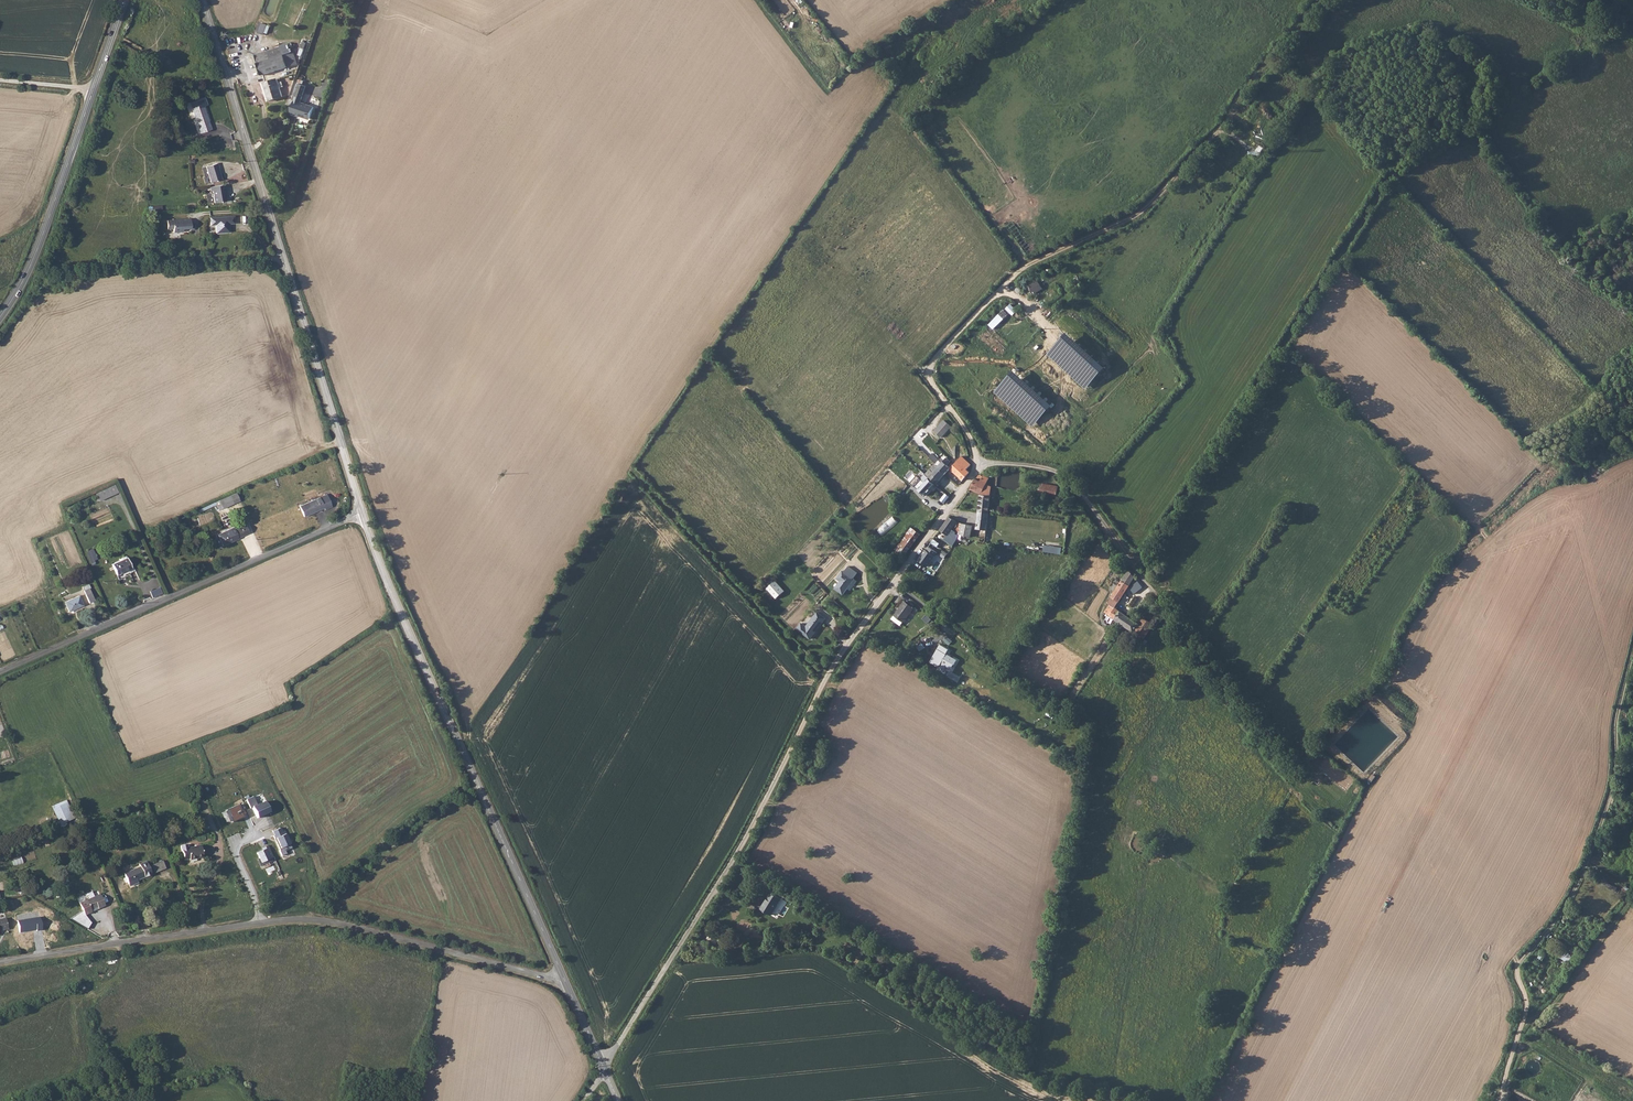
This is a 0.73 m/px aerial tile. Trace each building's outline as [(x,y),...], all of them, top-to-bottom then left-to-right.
[(259,31),(264,33),(267,23),(261,22),(259,31)] [(255,53),(262,74),(298,63),(294,51),(292,52),(289,42),(255,53)] [(302,42),(297,55),(302,57),(307,43),(302,42)] [(270,100),(283,95),(277,78),(264,83),(270,100)] [(301,102),(305,86),(297,84),(294,95),(295,96),(291,111),(299,114),(298,116),(307,119),(308,117),(311,118),(315,107),(301,102)] [(189,103),(200,132),(210,128),(202,105),(206,104),(204,98),(189,103)] [(204,166),(209,182),(220,179),(216,167),(218,167),(216,162),(204,166)] [(223,184),(209,187),(210,191),(211,191),(213,203),(224,201),(224,193),(223,184)] [(234,223),(233,216),(210,217),(210,227),(215,227),(215,232),(230,232),(230,223),(234,223)] [(189,219),(166,220),(167,229),(172,229),(172,232),(182,232),(182,229),(190,229),(189,219)] [(1038,280),(1028,286),(1033,295),(1043,289),(1038,280)] [(1012,316),(1018,311),(1011,303),(988,324),(993,330),(1010,314),(1012,316)] [(1192,350),(1187,354),(1193,362),(1198,358),(1192,350)] [(944,420),(934,430),(942,437),(951,426),(944,420)] [(933,452),(929,456),(936,463),(940,459),(933,452)] [(948,457),(939,466),(946,474),(952,468),(949,464),(952,461),(948,457)] [(952,468),(964,480),(970,472),(967,469),(971,465),(963,457),(952,468)] [(925,464),(905,487),(908,489),(914,482),(916,484),(914,486),(924,496),(946,474),(939,466),(936,463),(931,469),(925,464)] [(975,479),(971,489),(982,493),(979,510),(989,512),(992,486),(987,483),(989,479),(987,477),(983,475),(982,477),(981,476),(980,476),(979,476),(978,478),(979,479),(980,479),(982,479),(981,481),(975,479)] [(1040,494),(1057,497),(1059,486),(1043,483),(1040,494)] [(117,484),(98,493),(102,500),(121,492),(117,484)] [(332,506),(327,493),(300,505),(305,516),(324,507),(325,509),(332,506)] [(232,503),(239,500),(237,494),(219,502),(222,510),(227,508),(229,514),(234,512),(232,506),(233,505),(232,503)] [(989,512),(979,510),(977,528),(982,529),(980,542),(985,542),(989,512)] [(882,536),(898,523),(893,516),(877,530),(882,536)] [(950,516),(940,530),(947,535),(957,522),(957,521),(950,516)] [(957,522),(956,532),(962,533),(960,539),(966,540),(967,536),(971,536),(973,525),(957,522)] [(249,534),(245,526),(235,530),(234,529),(217,536),(221,547),(239,540),(238,538),(249,534)] [(905,557),(921,534),(911,527),(895,550),(905,557)] [(933,539),(931,543),(938,547),(940,543),(933,539)] [(1044,545),(1043,552),(1061,554),(1062,546),(1044,545)] [(918,560),(928,567),(938,553),(928,546),(918,560)] [(93,549),(86,551),(90,563),(97,560),(93,549)] [(129,556),(113,563),(118,573),(133,565),(129,556)] [(931,567),(935,570),(941,564),(937,561),(931,567)] [(841,581),(835,588),(843,594),(855,579),(853,578),(858,572),(848,565),(844,570),(843,570),(837,578),(841,581)] [(1109,605),(1105,612),(1114,618),(1114,619),(1124,626),(1129,617),(1115,608),(1136,578),(1130,570),(1121,584),(1119,582),(1117,582),(1116,583),(1115,584),(1116,586),(1117,587),(1118,587),(1107,603),(1109,605)] [(777,581),(769,588),(774,594),(778,599),(786,591),(777,581)] [(154,597),(163,593),(160,586),(151,591),(154,597)] [(84,606),(80,596),(67,603),(71,612),(84,606)] [(905,601),(892,619),(900,625),(913,607),(905,601)] [(801,622),(797,628),(799,630),(810,638),(826,617),(817,611),(806,625),(801,622)] [(1129,617),(1124,626),(1133,632),(1134,631),(1144,638),(1162,614),(1158,611),(1150,622),(1144,617),(1139,624),(1129,617)] [(938,650),(931,663),(939,668),(945,658),(949,660),(950,657),(947,655),(938,650)] [(263,792),(247,800),(251,809),(253,808),(258,820),(272,813),(263,792)] [(61,824),(75,819),(67,800),(53,805),(61,824)] [(239,806),(227,811),(232,824),(244,818),(239,806)] [(284,834),(281,828),(272,832),(281,851),(280,852),(283,857),(287,855),(286,852),(292,849),(291,847),(292,847),(286,834),(284,834)] [(180,845),(185,860),(191,859),(191,860),(205,856),(201,843),(188,847),(187,843),(180,845)] [(268,846),(261,849),(262,851),(257,853),(259,859),(258,860),(261,866),(274,860),(268,846)] [(22,855),(12,858),(15,866),(24,863),(22,855)] [(167,869),(164,861),(151,866),(155,874),(167,869)] [(125,874),(130,887),(139,884),(138,881),(152,875),(147,862),(140,865),(141,867),(125,874)] [(771,892),(761,909),(772,915),(782,899),(771,892)] [(100,906),(102,908),(108,906),(103,894),(80,904),(83,911),(85,916),(93,912),(92,910),(100,906)] [(85,916),(83,911),(71,920),(88,930),(92,924),(85,916)] [(19,934),(43,929),(41,917),(17,921),(19,934)] [(712,933),(708,938),(711,941),(717,944),(720,939),(712,933)] [(1556,956),(1572,963),(1575,955),(1560,948),(1556,956)]
